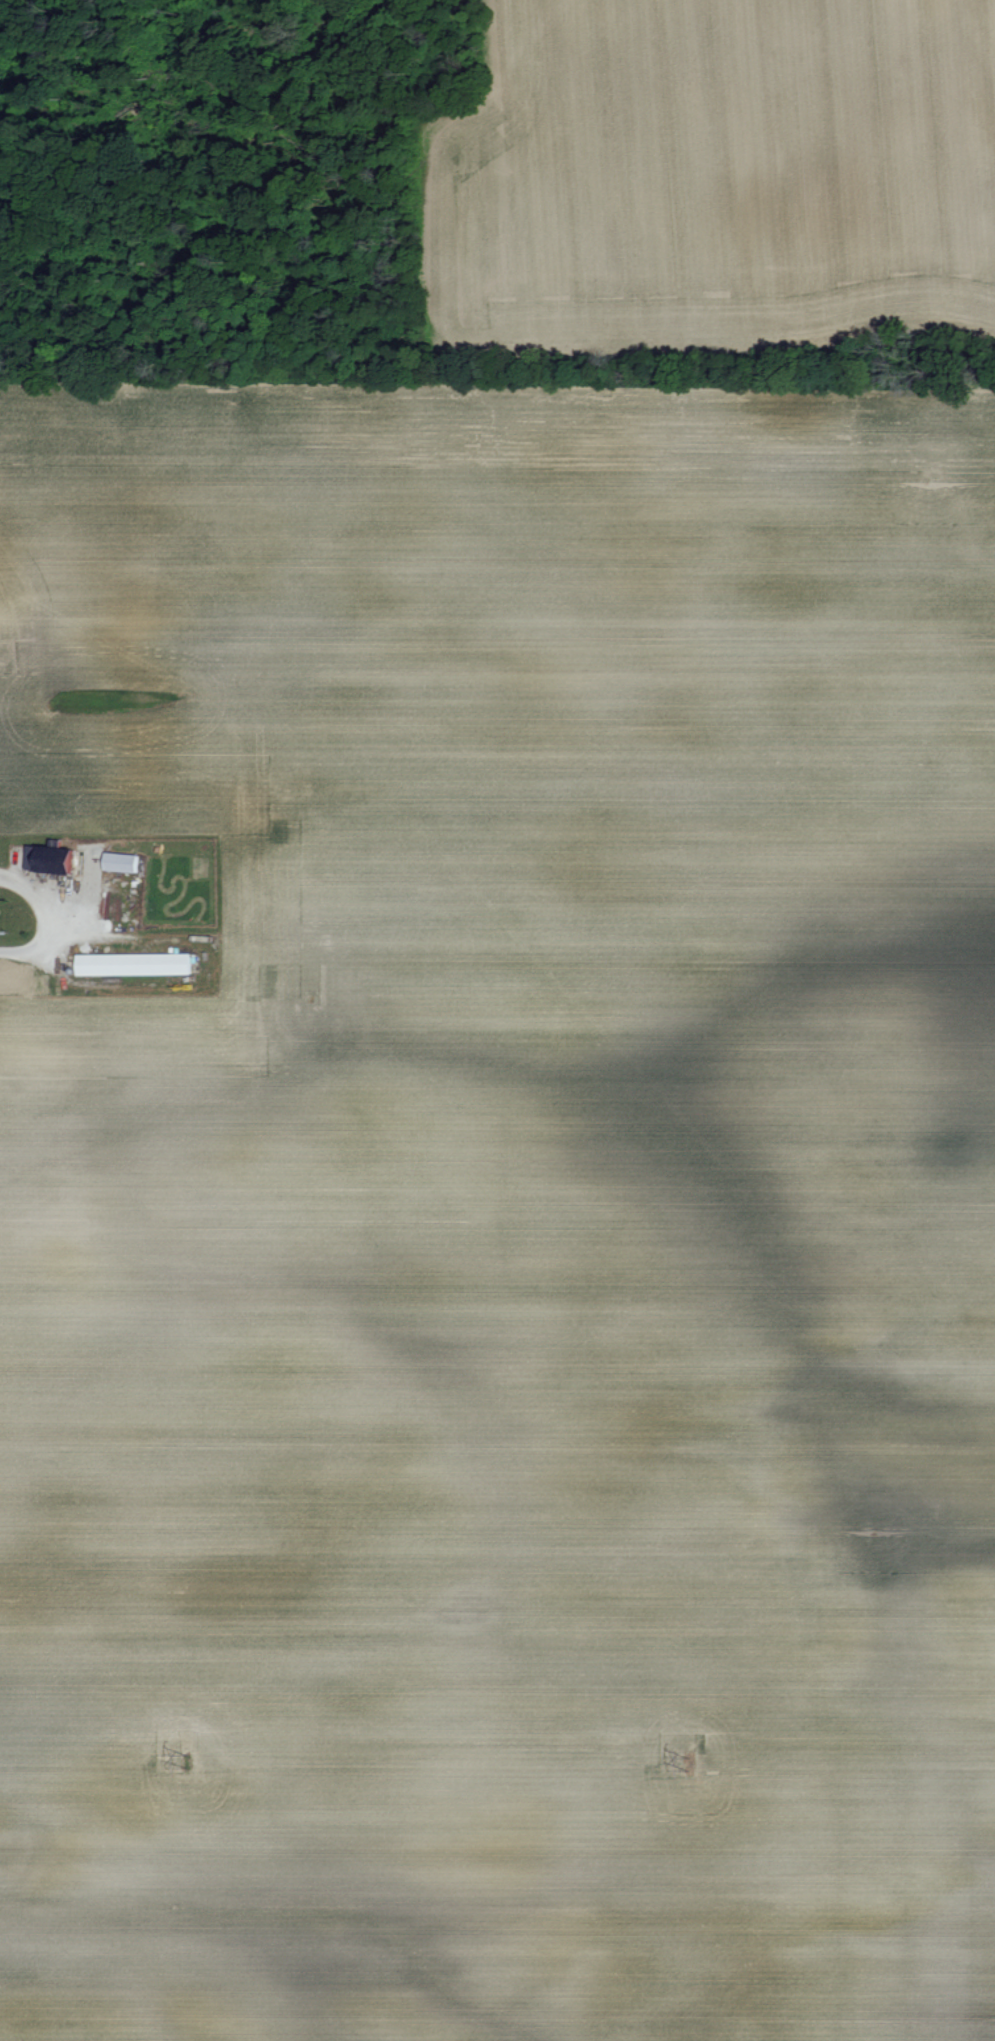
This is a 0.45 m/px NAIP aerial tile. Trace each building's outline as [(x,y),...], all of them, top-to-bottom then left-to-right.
[(72,848),(31,846),(31,860),(37,861),(36,872),(71,874),(72,848)] [(135,872),(136,854),(103,853),(102,871),(135,872)] [(75,976),(189,974),(189,953),(74,955),(75,976)]
